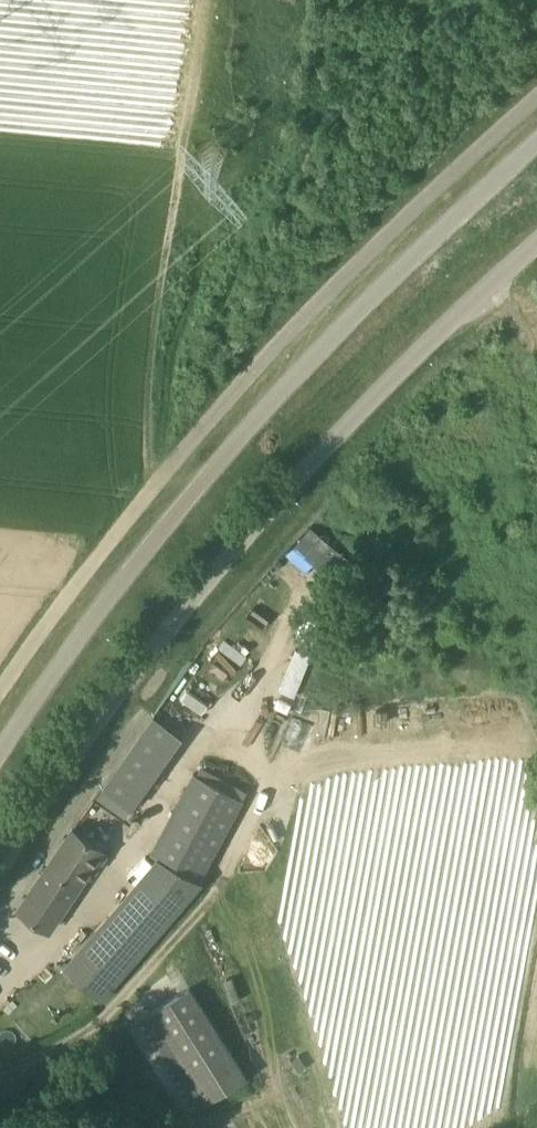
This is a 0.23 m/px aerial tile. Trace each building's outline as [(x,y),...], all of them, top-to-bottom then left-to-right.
[(352,561),(311,527),(294,547),(335,582),(352,561)] [(297,644),(318,649),(326,618),(306,612),(297,644)] [(297,646),(279,689),(296,696),(315,653),(297,646)] [(182,735),(155,716),(103,789),(131,809),(182,735)] [(331,735),(331,716),(299,716),(299,736),(331,735)] [(193,770),(149,868),(92,932),(90,936),(70,958),(66,968),(85,985),(113,998),(185,917),(188,911),(203,894),(248,794),(193,770)] [(103,850),(73,829),(19,910),(49,930),(103,850)] [(187,1115),(209,1100),(246,1077),(190,987),(129,1025),(187,1115)]
